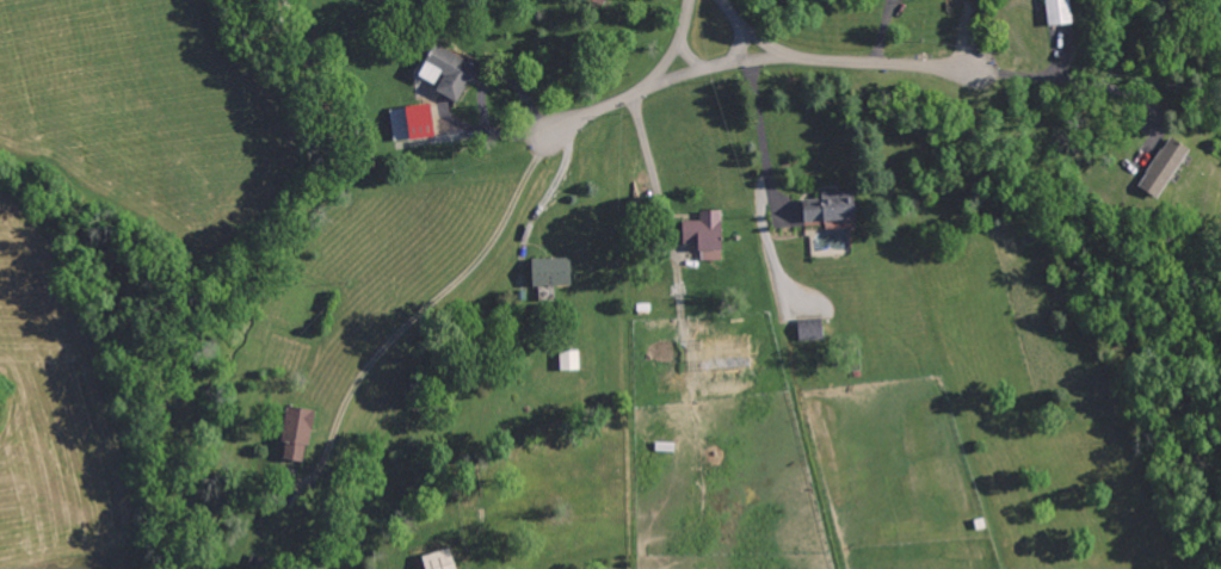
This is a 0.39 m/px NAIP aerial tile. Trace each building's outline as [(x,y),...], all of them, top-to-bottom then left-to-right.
[(1042,25),(1066,24),(1065,0),(1041,0),(1042,25)] [(411,77),(431,86),(428,91),(453,104),(472,66),(427,44),(411,77)] [(401,139),(427,138),(425,106),(399,107),(401,139)] [(1151,200),(1184,152),(1165,139),(1132,187),(1151,200)] [(816,199),(796,200),(797,222),(848,220),(847,191),(816,192),(816,199)] [(718,260),(716,211),(694,212),(695,220),(676,221),(677,245),(693,244),(694,261),(718,260)] [(526,287),(565,286),(564,259),(525,260),(526,287)] [(818,319),(793,320),(794,342),(820,341),(818,319)] [(576,370),(575,351),(555,352),(556,371),(576,370)] [(276,459),(302,461),(306,409),(280,406),(276,459)] [(446,547),(416,555),(419,568),(451,568),(446,547)]
